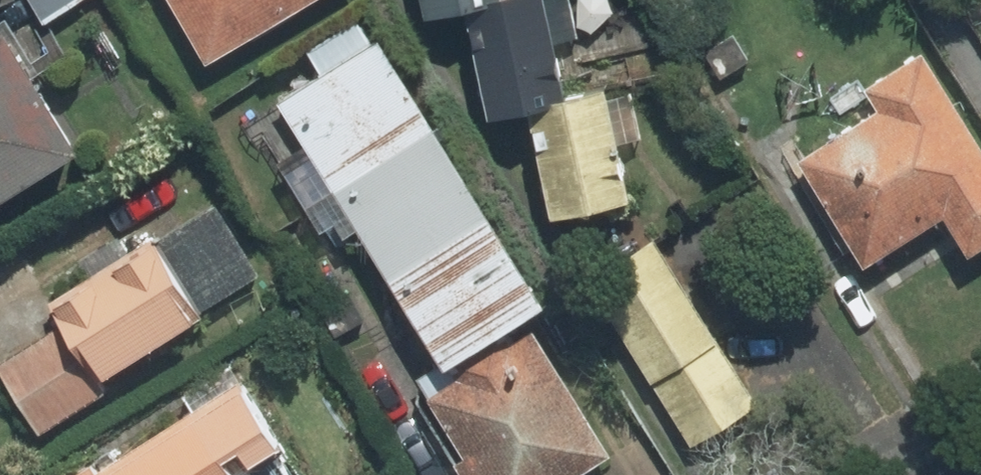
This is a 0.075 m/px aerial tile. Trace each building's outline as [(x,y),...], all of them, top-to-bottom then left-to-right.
[(55,23),(92,0),(40,0),(55,23)] [(324,0),(185,0),(221,61),(324,0)] [(621,93),(618,79),(582,88),(571,40),(594,34),(586,0),(432,0),(435,11),(478,1),(505,118),(545,109),(571,218),(647,200),(634,146),(654,142),(641,88),(621,93)] [(0,23),(0,208),(103,144),(21,10),(0,23)] [(325,58),(333,71),(288,101),(314,141),(289,158),(319,204),(348,185),(465,362),(563,298),(394,41),(357,37),(325,58)] [(807,155),(880,267),(955,219),(978,255),(980,252),(980,125),(931,48),(869,88),(881,106),(807,155)] [(121,388),(113,376),(273,276),(226,201),(172,235),(168,229),(139,247),(130,233),(86,261),(95,275),(62,296),(75,316),(4,360),(50,433),(121,388)] [(660,236),(592,279),(704,453),(772,409),(660,236)] [(433,389),(471,448),(488,474),(594,474),(625,455),(541,321),(433,389)] [(109,467),(102,456),(73,474),(291,474),(308,464),(241,360),(188,394),(199,410),(109,467)]
